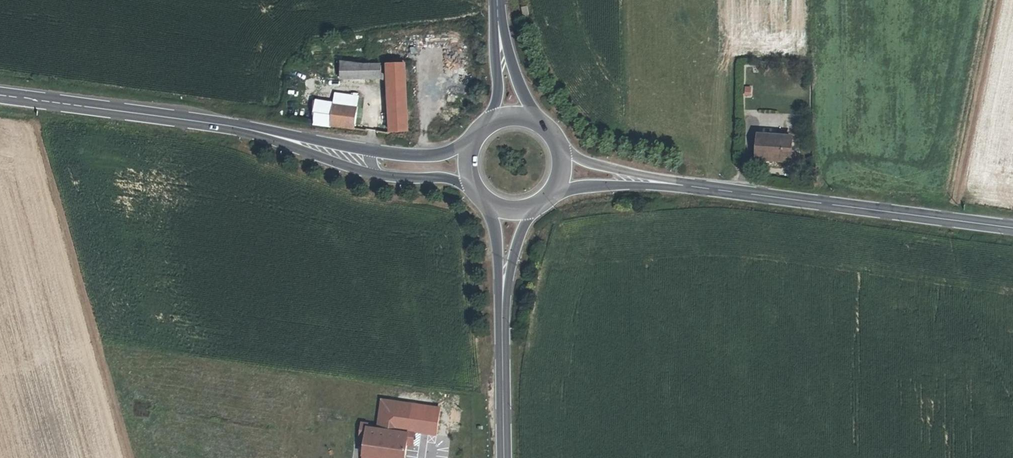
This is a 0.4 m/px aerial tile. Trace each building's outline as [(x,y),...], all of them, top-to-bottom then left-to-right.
[(377,131),(385,132),(385,128),(405,127),(405,124),(405,93),(405,57),(390,58),(390,63),(378,62),(365,64),(364,80),(383,77),(383,75),(388,74),(388,122),(379,122),(377,131)] [(365,64),(344,66),(343,83),(364,80),(365,64)] [(743,96),(752,96),(752,86),(743,85),(743,96)] [(305,122),(327,125),(330,102),(308,100),(305,122)] [(327,125),(350,127),(353,105),(330,102),(327,125)] [(760,159),(792,160),(793,138),(761,137),(760,159)] [(358,457),(403,457),(405,445),(412,446),(414,429),(400,428),(403,400),(378,397),(375,426),(362,424),(358,457)]
